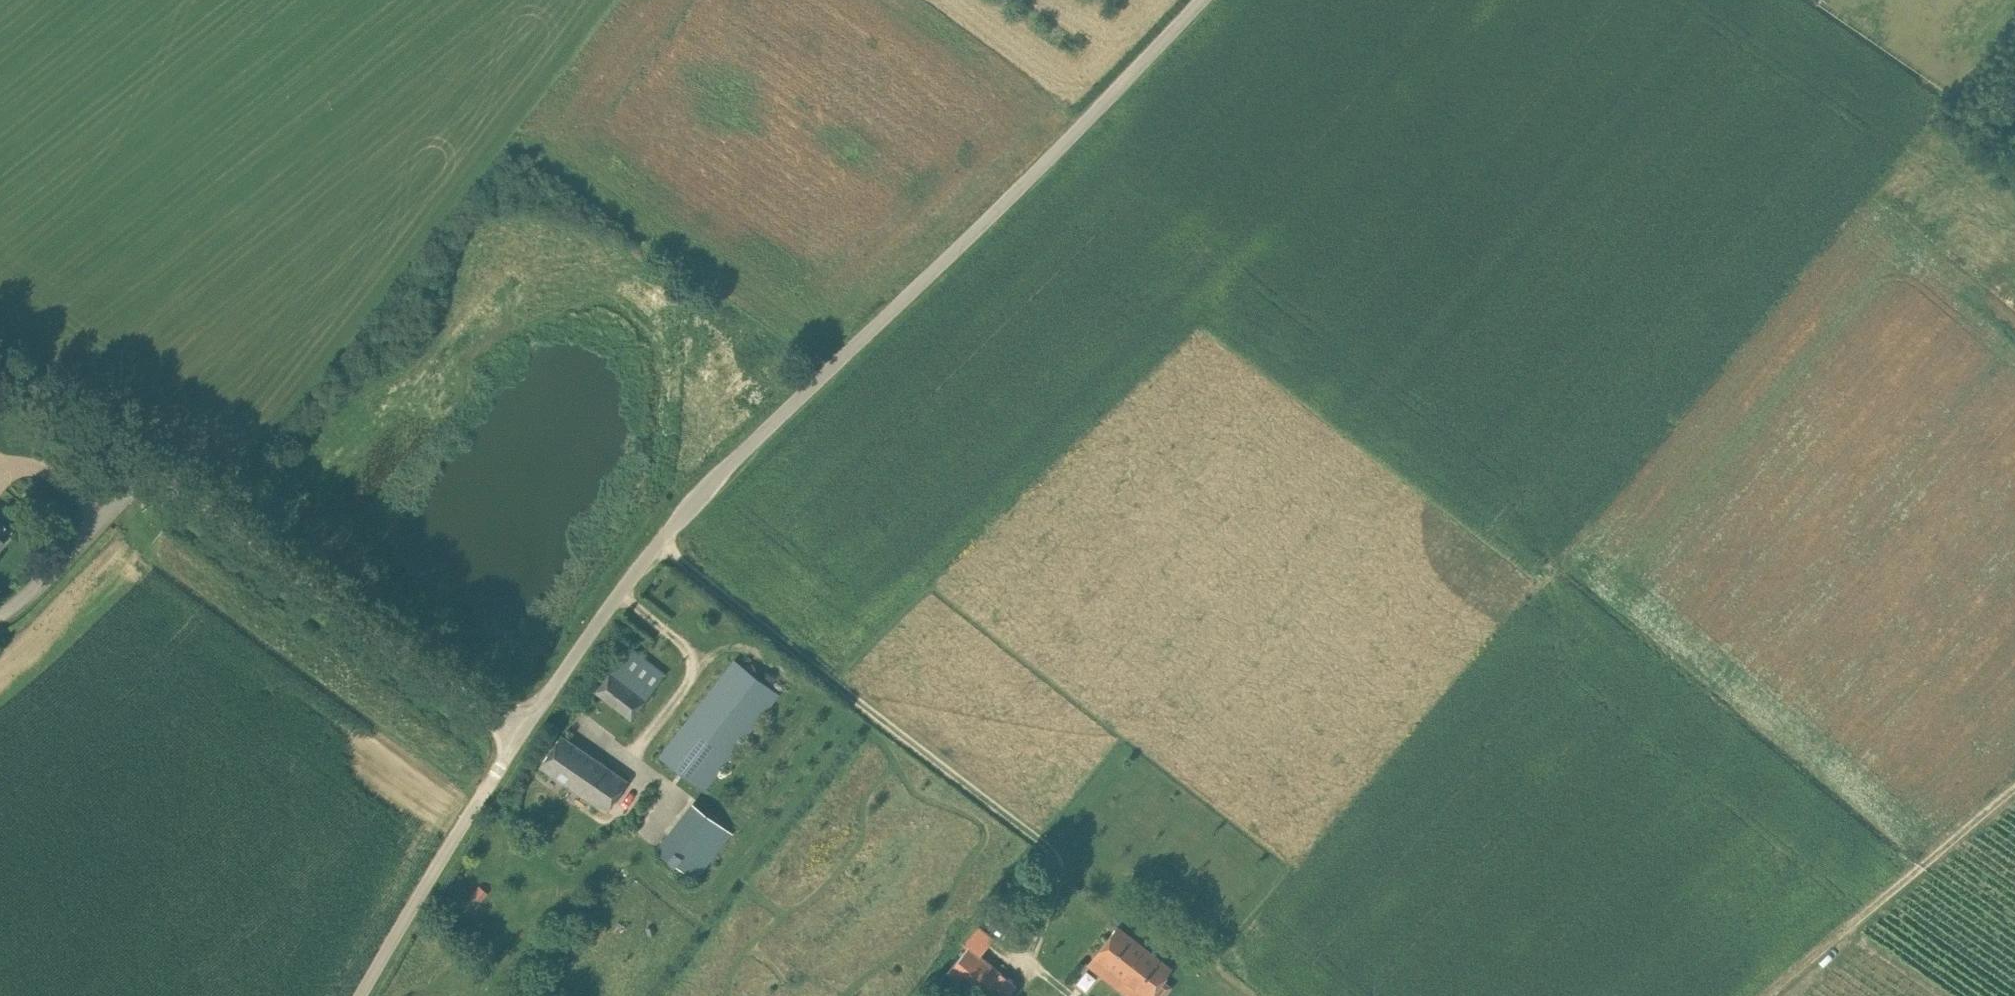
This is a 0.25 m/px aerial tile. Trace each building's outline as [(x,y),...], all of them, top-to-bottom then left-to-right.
[(9,531),(0,524),(0,542),(9,531)] [(639,636),(634,642),(639,645),(643,639),(639,636)] [(631,645),(597,688),(632,716),(667,673),(631,645)] [(735,657),(659,755),(706,791),(782,693),(735,657)] [(562,733),(541,765),(608,810),(629,779),(562,733)] [(693,804),(658,852),(697,880),(732,833),(693,804)] [(1095,955),(1094,956),(1100,961),(1095,967),(1117,985),(1146,948),(1138,942),(1118,926),(1095,955)] [(947,973),(974,995),(1008,995),(1017,985),(981,954),(970,945),(970,946),(947,973)] [(1117,985),(1124,990),(1130,982),(1148,995),(1150,995),(1151,995),(1163,995),(1171,986),(1163,979),(1172,968),(1146,948),(1117,985)]
